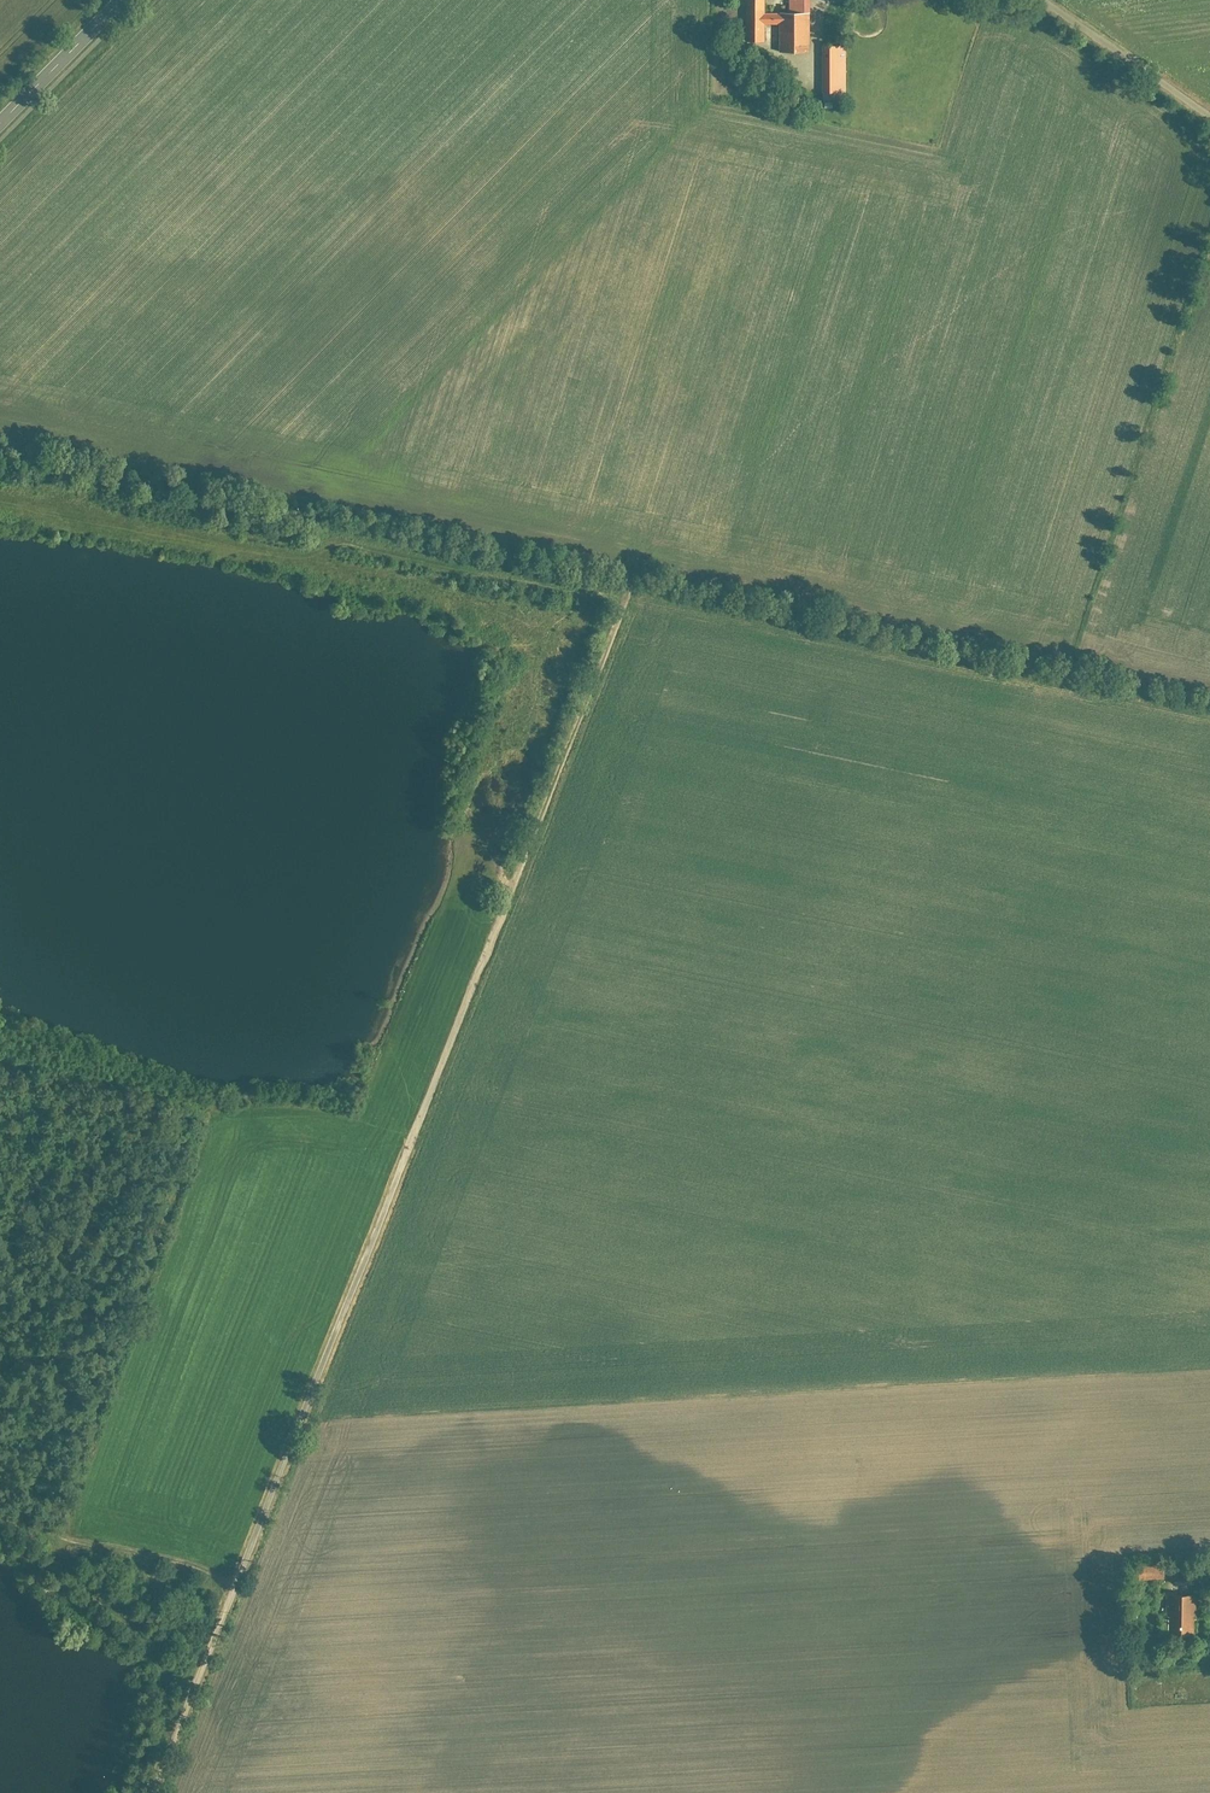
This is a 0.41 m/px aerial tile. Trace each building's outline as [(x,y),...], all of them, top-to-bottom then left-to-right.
[(747,44),(769,43),(768,26),(782,26),(782,53),(814,52),(813,13),(781,14),(781,16),(768,16),(768,0),(745,0),(747,44)] [(791,12),(813,11),(812,0),(790,0),(791,12)] [(822,49),(824,95),(848,94),(846,48),(822,49)] [(1168,1596),(1168,1635),(1200,1635),(1200,1596),(1168,1596)] [(1143,1662),(1144,1674),(1160,1673),(1159,1661),(1143,1662)]
